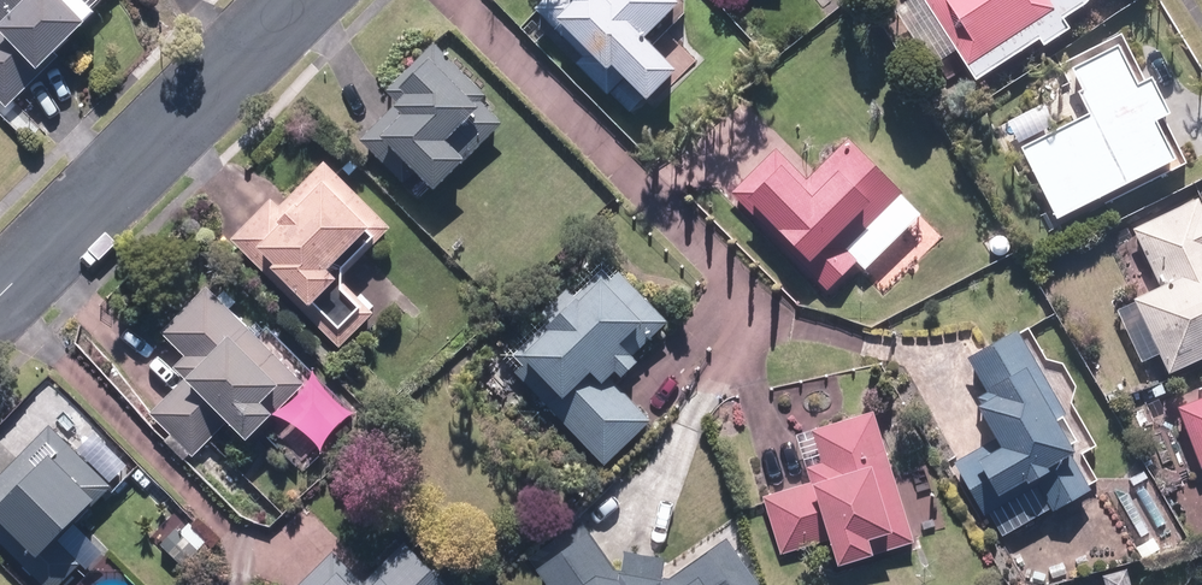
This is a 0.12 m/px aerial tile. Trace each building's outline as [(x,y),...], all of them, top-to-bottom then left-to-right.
[(7,106),(107,7),(100,0),(0,0),(0,99),(7,106)] [(533,7),(607,74),(615,65),(652,98),(681,67),(647,37),(681,0),(540,0),(533,7)] [(975,78),(1040,39),(1042,43),(1073,24),(1065,13),(1086,0),(913,0),(893,12),(927,67),(957,48),(975,78)] [(397,102),(364,136),(390,163),(401,152),(439,189),(506,121),(484,100),(492,92),(439,39),(387,91),(397,102)] [(1170,109),(1156,79),(1143,85),(1121,41),(1072,64),(1082,86),(1079,87),(1090,111),(1023,142),(1056,211),(1178,153),(1160,114),(1170,109)] [(845,242),(903,188),(854,136),(807,180),(779,150),(733,192),(826,292),(861,259),(845,242)] [(345,279),(397,226),(328,158),(282,205),(270,193),(229,236),(339,344),(375,308),(345,279)] [(1128,226),(1156,289),(1120,305),(1144,359),(1157,354),(1165,373),(1201,356),(1201,193),(1128,226)] [(672,330),(612,262),(577,293),(570,284),(546,306),(554,314),(517,347),(567,403),(555,414),(599,464),(650,418),(616,380),(672,330)] [(182,376),(141,421),(187,464),(228,420),(248,439),(305,377),(203,283),(160,330),(186,354),(173,368),(182,376)] [(1099,446),(1070,394),(1079,390),(1060,356),(1048,362),(1027,324),(968,356),(986,390),(972,398),(995,439),(956,460),(997,535),(1100,478),(1086,453),(1099,446)] [(1178,406),(1201,468),(1201,467),(1201,397),(1178,406)] [(877,551),(873,538),(884,535),(888,548),(916,538),(872,409),(814,428),(825,459),(804,466),(809,479),(761,496),(781,555),(826,540),(835,566),(877,551)] [(44,584),(60,584),(85,559),(61,535),(111,483),(49,423),(0,474),(0,542),(44,584)] [(774,564),(739,508),(688,539),(671,511),(631,536),(608,499),(542,540),(569,584),(740,584),(774,564)] [(408,538),(363,582),(333,552),(299,584),(454,584),(408,538)]
